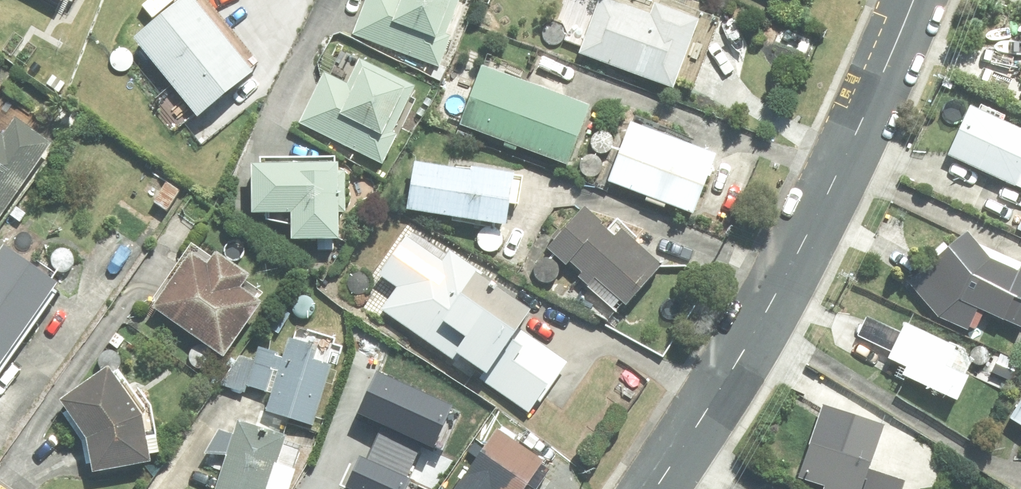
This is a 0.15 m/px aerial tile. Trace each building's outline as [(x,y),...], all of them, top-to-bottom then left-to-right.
[(198,123),(259,76),(200,0),(192,0),(136,44),(198,123)] [(435,70),(431,79),(440,83),(445,71),(440,70),(451,42),(446,40),(462,0),(367,0),(352,36),(435,70)] [(517,11),(526,11),(526,1),(518,1),(517,11)] [(602,1),(580,57),(674,94),(700,28),(658,11),(654,22),(602,1)] [(392,138),(416,91),(360,63),(348,87),(324,76),(299,126),(382,167),(396,140),(392,138)] [(480,73),(459,127),(569,170),(591,115),(480,73)] [(950,158),(1020,191),(1020,134),(972,111),(950,158)] [(51,148),(16,123),(3,140),(0,138),(0,220),(51,148)] [(632,128),(609,185),(694,219),(717,163),(632,128)] [(408,213),(508,231),(517,180),(474,172),(473,178),(416,168),(408,213)] [(253,172),(253,219),(293,219),(293,246),(340,245),(339,216),(345,215),(344,176),(339,176),(339,171),(253,172)] [(584,278),(580,282),(589,291),(596,283),(628,311),(663,272),(622,235),(616,243),(602,231),(604,229),(585,212),(562,238),(559,235),(551,243),(555,246),(547,254),(566,270),(570,266),(584,278)] [(1009,258),(1003,270),(989,263),(968,238),(949,254),(944,246),(933,254),(940,262),(911,285),(939,320),(969,334),(978,313),(1020,334),(1020,264),(1009,258)] [(406,242),(380,280),(397,292),(382,313),(430,346),(478,276),(450,257),(443,267),(406,242)] [(0,259),(0,316),(27,334),(57,291),(43,280),(45,277),(6,250),(0,259)] [(241,295),(251,281),(219,259),(210,273),(191,260),(154,312),(225,362),(262,310),(241,295)] [(488,382),(485,385),(528,415),(563,363),(523,335),(533,319),(480,283),(482,279),(478,276),(430,346),(454,363),(456,360),(488,382)] [(282,315),(265,335),(272,342),(289,321),(282,315)] [(27,334),(0,316),(0,372),(27,334)] [(908,373),(904,380),(959,407),(970,383),(948,373),(957,352),(906,327),(901,338),(875,325),(865,346),(890,359),(888,363),(908,373)] [(115,336),(110,345),(119,351),(125,342),(115,336)] [(266,415),(273,417),(267,436),(283,441),(289,423),(313,431),(332,372),(314,366),(318,352),(289,343),(283,363),(276,360),(277,356),(259,350),(247,389),(268,395),(275,374),(279,375),(266,415)] [(995,354),(988,368),(999,374),(1006,360),(995,354)] [(151,460),(161,458),(158,442),(147,444),(143,424),(109,374),(62,406),(86,441),(93,478),(152,467),(151,460)] [(408,393),(424,403),(432,390),(416,380),(408,393)] [(1011,423),(1020,430),(1020,407),(1011,423)] [(821,488),(856,488),(878,427),(838,414),(830,437),(820,434),(815,448),(807,445),(795,479),(821,488)] [(226,462),(218,488),(292,488),(296,476),(279,471),(288,443),(283,441),(267,436),(240,428),(236,442),(220,436),(206,459),(226,462)] [(460,488),(541,488),(551,476),(544,471),(546,469),(498,435),(468,476),(464,473),(458,481),(463,484),(460,488)]
